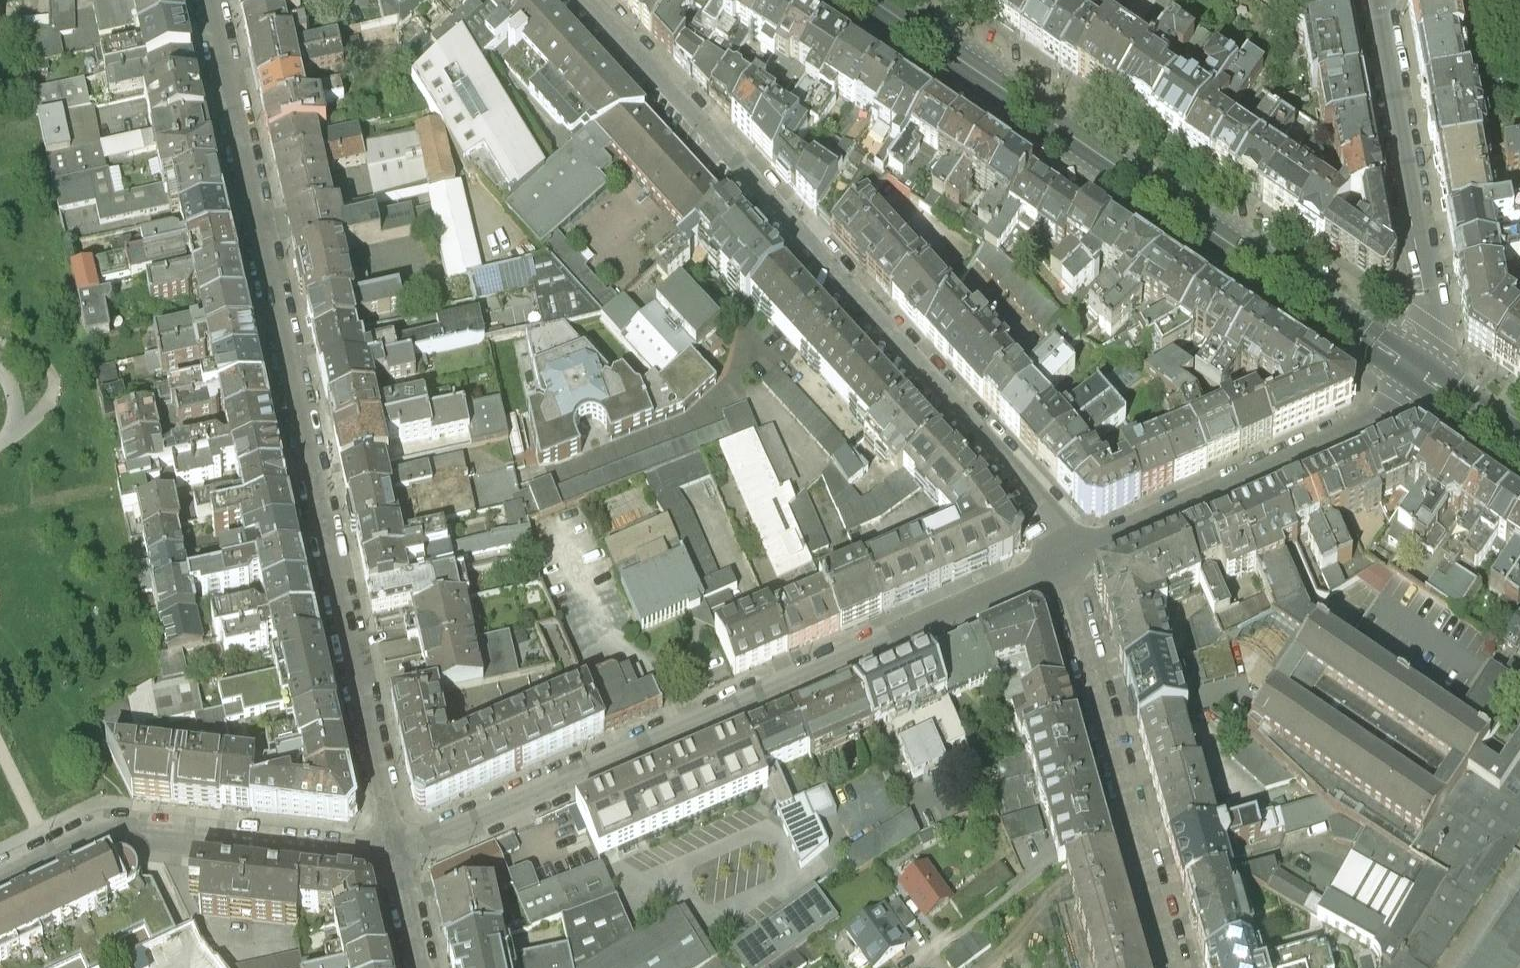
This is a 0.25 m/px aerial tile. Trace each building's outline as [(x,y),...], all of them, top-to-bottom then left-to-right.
[(49,39),(69,36),(70,0),(50,0),(49,39)] [(177,0),(132,0),(93,9),(97,35),(138,26),(141,41),(184,32),(178,4),(177,0)] [(241,2),(247,28),(286,19),(301,16),(298,3),(285,6),(284,0),(248,0),(241,2)] [(385,25),(398,24),(425,0),(379,0),(385,25)] [(398,24),(400,37),(420,19),(441,0),(425,0),(398,24)] [(400,37),(400,61),(418,80),(506,0),(481,0),(438,39),(420,19),(400,37)] [(418,80),(434,124),(471,177),(478,177),(482,182),(515,223),(545,180),(514,128),(479,66),(510,37),(516,45),(511,50),(517,59),(506,69),(577,149),(590,138),(648,118),(592,57),(540,0),(506,0),(418,80)] [(654,36),(679,0),(621,0),(634,14),(654,36)] [(654,36),(674,58),(683,44),(675,36),(677,32),(673,27),(687,5),(701,18),(713,0),(679,0),(654,36)] [(674,58),(685,70),(692,78),(746,0),(713,0),(701,18),(695,27),(706,37),(697,47),(687,38),(683,44),(674,58)] [(692,78),(702,90),(710,99),(729,71),(751,38),(771,7),(775,1),(773,0),(746,0),(692,78)] [(1014,0),(980,0),(976,6),(999,22),(1014,0)] [(1020,37),(1045,0),(1014,0),(999,22),(1020,37)] [(1066,16),(1052,5),(1055,0),(1045,0),(1020,37),(1043,52),(1066,16)] [(1126,5),(1119,0),(1086,0),(1074,18),(1066,16),(1043,52),(1078,76),(1102,40),(1092,32),(1097,24),(1100,23),(1108,10),(1117,18),(1126,5)] [(1307,27),(1352,20),(1348,0),(1303,0),(1307,27)] [(1419,53),(1455,46),(1464,43),(1458,20),(1454,0),(1448,0),(1411,7),(1419,53)] [(1458,20),(1473,18),(1477,20),(1494,20),(1496,0),(1454,0),(1458,20)] [(779,4),(775,1),(771,7),(751,38),(760,46),(757,54),(772,66),(788,43),(803,20),(779,4)] [(286,19),(247,28),(249,38),(252,55),(295,48),(309,44),(306,31),(290,34),(286,19)] [(788,43),(772,66),(767,74),(789,90),(800,73),(825,35),(821,32),(803,20),(788,43)] [(1363,84),(1352,20),(1307,27),(1302,29),(1311,93),(1316,92),(1363,84)] [(1179,57),(1191,39),(1171,25),(1146,62),(1118,104),(1151,126),(1172,94),(1162,87),(1162,80),(1156,76),(1170,53),(1179,57)] [(184,32),(141,41),(141,53),(101,62),(102,70),(83,73),(85,84),(105,80),(192,61),(191,58),(184,32)] [(1179,57),(1191,68),(1209,41),(1196,32),(1191,39),(1179,57)] [(1118,104),(1146,62),(1106,34),(1102,40),(1078,76),(1118,104)] [(801,89),(788,112),(802,123),(851,52),(847,50),(825,35),(800,73),(812,81),(807,90),(801,89)] [(295,48),(252,55),(253,61),(257,77),(342,60),(340,45),(296,53),(295,48)] [(1419,53),(1426,93),(1465,85),(1455,46),(1419,53)] [(855,56),(851,52),(802,123),(811,130),(816,134),(830,109),(828,105),(834,98),(855,111),(879,72),(855,56)] [(1233,133),(1218,121),(1227,107),(1232,109),(1255,76),(1258,68),(1247,56),(1235,73),(1183,148),(1211,167),(1233,133)] [(1183,148),(1235,73),(1216,58),(1204,73),(1211,80),(1195,102),(1172,94),(1151,126),(1183,148)] [(342,60),(257,77),(259,88),(261,99),(305,90),(302,77),(307,76),(308,80),(345,73),(342,60)] [(105,80),(110,99),(145,91),(143,86),(152,84),(153,98),(198,89),(192,64),(192,61),(105,80)] [(756,90),(729,71),(710,99),(714,103),(734,125),(756,90)] [(874,129),(902,87),(898,85),(879,72),(855,111),(862,115),(855,126),(870,136),(874,129)] [(105,80),(85,84),(91,104),(110,99),(105,80)] [(1363,84),(1316,92),(1325,135),(1334,134),(1372,127),(1363,84)] [(1426,93),(1432,120),(1455,116),(1456,123),(1481,118),(1477,96),(1470,94),(1469,84),(1465,85),(1426,93)] [(902,87),(874,129),(904,148),(932,106),(923,101),(911,94),(902,87)] [(153,98),(144,100),(153,137),(206,124),(199,93),(198,89),(153,98)] [(305,90),(261,99),(265,117),(266,120),(320,108),(344,103),(341,90),(306,97),(305,90)] [(773,113),(759,101),(763,94),(756,90),(734,125),(737,128),(753,146),(773,113)] [(888,184),(896,189),(916,158),(911,155),(916,148),(939,161),(961,127),(946,116),(935,109),(932,106),(904,148),(883,181),(888,184)] [(320,108),(266,120),(267,125),(272,147),(318,136),(326,135),(320,108)] [(773,113),(753,146),(756,150),(773,168),(796,132),(773,113)] [(1248,144),(1233,133),(1211,167),(1235,183),(1277,122),(1265,113),(1250,134),(1250,141),(1248,144)] [(1432,120),(1439,160),(1481,153),(1480,142),(1486,142),(1481,118),(1456,123),(1455,116),(1432,120)] [(64,118),(41,123),(49,159),(73,153),(64,118)] [(577,149),(545,180),(515,223),(559,270),(604,320),(620,305),(586,273),(590,269),(560,237),(610,191),(599,183),(612,171),(604,162),(612,155),(691,240),(726,206),(648,118),(590,138),(577,149)] [(1271,193),(1288,169),(1264,156),(1268,150),(1275,155),(1289,132),(1277,122),(1235,183),(1264,204),(1271,193)] [(811,130),(802,123),(796,132),(773,168),(777,172),(798,195),(815,169),(794,156),(811,130)] [(153,137),(159,163),(212,152),(206,127),(206,124),(153,137)] [(434,124),(364,153),(366,168),(375,206),(425,195),(455,188),(434,124)] [(961,127),(939,161),(952,169),(949,174),(944,171),(929,194),(932,196),(944,204),(985,142),(978,138),(963,128),(961,127)] [(1372,127),(1334,134),(1340,175),(1378,169),(1372,127)] [(318,136),(272,147),(276,167),(277,171),(364,153),(360,135),(320,143),(318,136)] [(988,144),(985,142),(944,204),(956,215),(970,193),(966,187),(970,181),(986,196),(988,193),(1009,158),(1005,156),(988,144)] [(1506,149),(1510,170),(1519,168),(1519,146),(1506,149)] [(73,153),(49,159),(56,187),(109,174),(101,147),(73,153)] [(824,175),(815,169),(798,195),(811,210),(816,216),(856,157),(841,147),(824,175)] [(1322,163),(1313,147),(1295,174),(1288,169),(1271,193),(1264,204),(1299,227),(1323,190),(1310,181),(1322,163)] [(212,152),(159,163),(164,192),(218,180),(213,159),(212,152)] [(1439,160),(1451,223),(1492,216),(1484,152),(1481,153),(1439,160)] [(364,153),(277,171),(283,198),(289,225),(334,215),(326,177),(366,168),(364,153)] [(1009,158),(988,193),(999,203),(997,208),(989,205),(978,222),(969,238),(985,248),(986,244),(1033,175),(1031,173),(1012,161),(1009,158)] [(1378,169),(1340,175),(1343,194),(1339,200),(1349,207),(1351,204),(1382,200),(1378,169)] [(96,207),(115,203),(109,174),(56,187),(62,215),(96,207)] [(986,244),(1001,255),(1020,227),(1033,235),(1037,229),(1061,193),(1057,191),(1033,175),(986,244)] [(218,180),(164,192),(166,203),(175,201),(180,223),(225,213),(218,183),(218,180)] [(455,188),(425,195),(431,215),(435,232),(448,245),(458,296),(473,280),(559,270),(515,223),(482,182),(455,188)] [(888,184),(868,204),(880,217),(903,193),(896,189),(888,184)] [(1326,245),(1349,207),(1339,200),(1323,190),(1299,227),(1326,245)] [(115,203),(96,207),(101,227),(168,212),(166,203),(164,192),(115,203)] [(1061,193),(1037,229),(1064,247),(1086,211),(1083,208),(1061,193)] [(950,224),(956,215),(944,204),(932,196),(925,209),(950,224)] [(1394,266),(1382,200),(1351,204),(1349,207),(1326,245),(1383,283),(1394,266)] [(927,270),(880,217),(868,204),(834,234),(890,296),(893,299),(927,270)] [(726,206),(691,240),(655,273),(668,286),(694,262),(690,258),(704,244),(716,257),(747,227),(726,206)] [(1086,211),(1064,247),(1071,252),(1049,272),(1063,286),(1090,261),(1111,227),(1108,225),(1086,211)] [(1457,259),(1496,253),(1495,229),(1503,227),(1507,232),(1519,230),(1519,211),(1492,216),(1451,223),(1457,259)] [(225,213),(180,223),(183,236),(141,246),(144,262),(232,243),(226,216),(225,213)] [(334,215),(289,225),(296,258),(297,264),(342,254),(382,245),(377,224),(347,231),(343,214),(334,215)] [(411,216),(377,224),(382,245),(435,232),(431,215),(411,219),(411,216)] [(972,218),(960,230),(969,238),(978,222),(972,218)] [(788,269),(747,227),(716,257),(706,267),(746,309),(752,304),(788,269)] [(1090,261),(1063,286),(1078,302),(1106,274),(1111,278),(1113,275),(1134,243),(1115,230),(1111,227),(1090,261)] [(235,257),(232,243),(144,262),(75,276),(79,295),(89,292),(191,269),(195,283),(239,274),(238,270),(235,257)] [(1134,243),(1113,275),(1123,285),(1113,292),(1110,289),(1086,311),(1100,325),(1163,262),(1159,260),(1147,252),(1134,243)] [(1462,286),(1502,280),(1508,279),(1506,272),(1498,272),(1498,264),(1519,262),(1519,261),(1519,249),(1496,253),(1457,259),(1462,286)] [(342,254),(297,264),(305,294),(310,319),(376,304),(369,275),(348,279),(342,254)] [(1163,262),(1100,325),(1115,340),(1149,311),(1141,304),(1145,299),(1162,309),(1184,277),(1176,271),(1166,264),(1163,262)] [(873,432),(908,401),(879,370),(831,318),(788,269),(752,304),(873,432)] [(559,270),(473,280),(479,304),(538,288),(546,332),(562,329),(604,320),(559,270)] [(951,299),(927,270),(893,299),(897,303),(927,336),(951,299)] [(195,283),(148,294),(152,310),(191,302),(188,294),(197,293),(204,320),(246,308),(240,279),(239,274),(195,283)] [(1184,277),(1162,309),(1161,315),(1153,319),(1157,327),(1140,336),(1146,351),(1154,346),(1182,328),(1209,293),(1205,291),(1184,277)] [(1502,280),(1504,303),(1517,312),(1512,318),(1519,326),(1519,325),(1519,278),(1508,279),(1502,280)] [(1473,344),(1496,360),(1519,326),(1512,318),(1517,312),(1504,303),(1502,280),(1462,286),(1473,344)] [(642,322),(622,341),(653,379),(660,386),(690,358),(719,329),(681,287),(642,322)] [(1182,328),(1154,346),(1164,360),(1198,340),(1205,344),(1230,310),(1212,295),(1209,293),(1182,328)] [(90,298),(91,306),(110,303),(108,294),(90,298)] [(376,304),(310,319),(312,323),(317,347),(358,338),(355,326),(405,315),(402,298),(376,304)] [(951,299),(927,336),(956,369),(986,402),(1015,368),(998,354),(1004,346),(973,317),(967,321),(951,299)] [(110,303),(91,306),(82,308),(90,344),(110,338),(105,312),(115,310),(112,301),(110,303)] [(625,302),(620,305),(604,320),(622,341),(642,322),(625,302)] [(252,334),(246,308),(204,320),(207,337),(198,338),(197,333),(156,340),(160,357),(253,337),(252,334)] [(1230,310),(1205,344),(1218,350),(1205,366),(1195,380),(1209,389),(1253,325),(1249,323),(1235,313),(1230,310)] [(358,338),(317,347),(324,377),(325,381),(430,359),(490,347),(483,315),(436,324),(439,337),(373,351),(375,357),(366,359),(364,348),(360,349),(358,338)] [(1051,345),(1063,359),(1080,341),(1062,323),(1045,339),(1051,345)] [(1256,327),(1253,325),(1209,389),(1216,400),(1243,368),(1253,377),(1276,341),(1266,334),(1256,327)] [(1518,376),(1519,373),(1519,325),(1519,326),(1496,360),(1518,376)] [(546,332),(526,337),(540,401),(548,406),(543,413),(539,410),(528,413),(543,467),(581,456),(574,430),(577,425),(585,419),(595,418),(601,423),(608,441),(679,413),(712,382),(690,358),(660,386),(653,379),(638,392),(624,377),(617,379),(613,387),(606,383),(609,378),(562,329),(546,332)] [(160,357),(145,361),(151,377),(213,362),(214,374),(259,364),(253,337),(160,357)] [(1280,343),(1276,341),(1253,377),(1248,384),(1257,390),(1260,384),(1279,398),(1285,395),(1305,360),(1291,351),(1280,343)] [(1015,368),(986,402),(998,415),(1001,418),(1063,359),(1051,345),(1025,370),(1027,375),(1021,380),(1015,368)] [(1194,352),(1176,364),(1191,378),(1195,380),(1205,366),(1194,352)] [(430,359),(325,381),(330,408),(331,411),(377,401),(373,384),(433,371),(430,359)] [(1063,359),(1001,418),(1004,422),(1020,438),(1050,410),(1036,396),(1040,392),(1046,398),(1075,371),(1063,359)] [(1309,363),(1305,360),(1285,395),(1279,398),(1259,408),(1273,439),(1351,404),(1353,393),(1309,363)] [(1125,366),(1098,388),(1113,404),(1145,378),(1128,363),(1125,366)] [(214,374),(205,376),(205,385),(157,397),(161,414),(264,390),(264,387),(259,364),(214,374)] [(1176,364),(1149,380),(1167,398),(1181,410),(1206,469),(1213,466),(1240,454),(1224,414),(1205,422),(1197,400),(1180,387),(1191,378),(1176,364)] [(850,455),(854,449),(779,367),(761,384),(836,466),(850,455)] [(114,368),(96,371),(103,399),(120,395),(114,368)] [(1050,410),(1020,438),(1036,456),(1039,460),(1113,404),(1098,388),(1057,417),(1050,410)] [(147,417),(109,426),(116,455),(125,453),(160,443),(159,432),(226,417),(228,429),(272,419),(271,415),(265,394),(264,390),(161,414),(147,417)] [(120,395),(103,399),(109,426),(147,417),(141,391),(120,395)] [(449,398),(428,401),(432,420),(452,415),(449,398)] [(1256,400),(1224,414),(1240,454),(1246,451),(1273,439),(1259,408),(1256,400)] [(377,401),(331,411),(332,415),(338,441),(432,420),(428,401),(380,412),(377,401)] [(554,476),(521,495),(529,526),(647,478),(702,455),(719,449),(755,434),(759,432),(746,401),(716,413),(719,421),(558,486),(554,476)] [(873,432),(863,441),(895,477),(901,472),(940,437),(908,401),(873,432)] [(502,404),(465,411),(470,435),(465,436),(468,450),(509,443),(505,416),(502,404)] [(1113,404),(1039,460),(1044,467),(1056,482),(1094,458),(1087,451),(1127,420),(1113,404)] [(1171,436),(1157,444),(1174,484),(1201,472),(1206,469),(1181,410),(1164,419),(1171,436)] [(432,420),(338,441),(341,457),(346,477),(384,468),(392,466),(385,439),(392,438),(395,448),(430,440),(432,444),(465,436),(470,435),(465,411),(452,415),(432,420)] [(514,414),(505,416),(509,443),(513,458),(524,454),(514,414)] [(160,443),(125,453),(131,485),(279,450),(278,446),(273,424),(272,419),(228,429),(232,447),(224,448),(222,442),(173,452),(175,462),(166,464),(160,443)] [(759,432),(755,434),(781,493),(796,484),(770,427),(759,432)] [(776,580),(812,563),(809,558),(788,509),(781,493),(755,434),(719,449),(776,580)] [(955,527),(863,563),(884,612),(921,595),(972,573),(1015,554),(1022,537),(1006,508),(940,437),(901,472),(955,527)] [(1387,450),(1361,462),(1377,500),(1400,488),(1409,494),(1415,485),(1438,452),(1417,437),(1387,450)] [(1121,456),(1125,467),(1140,499),(1145,497),(1174,484),(1157,444),(1135,454),(1133,449),(1121,456)] [(279,450),(131,485),(123,487),(128,515),(142,512),(148,510),(146,491),(162,488),(163,494),(221,482),(221,474),(238,472),(241,490),(284,480),(283,474),(279,450)] [(1446,457),(1438,452),(1415,485),(1423,490),(1424,496),(1421,497),(1390,543),(1404,552),(1411,540),(1461,467),(1446,457)] [(647,478),(657,500),(679,490),(711,476),(702,455),(647,478)] [(836,466),(833,468),(848,486),(868,470),(860,461),(857,463),(850,455),(836,466)] [(1094,458),(1056,482),(1067,493),(1072,499),(1110,478),(1094,458)] [(392,497),(399,536),(476,517),(463,460),(429,468),(430,471),(434,487),(392,497)] [(1344,469),(1327,477),(1345,516),(1364,507),(1366,513),(1380,506),(1377,500),(1361,462),(1344,469)] [(1110,478),(1072,499),(1086,512),(1095,515),(1101,515),(1135,501),(1140,499),(1125,467),(1117,472),(1121,480),(1113,484),(1110,478)] [(1467,472),(1461,467),(1411,540),(1433,554),(1445,536),(1436,530),(1446,517),(1444,511),(1449,509),(1456,513),(1454,516),(1458,518),(1482,482),(1474,477),(1467,472)] [(384,468),(346,477),(347,482),(353,507),(392,497),(434,487),(430,471),(398,479),(400,486),(389,489),(384,468)] [(833,468),(823,478),(840,513),(859,502),(848,486),(833,468)] [(1310,484),(1301,488),(1336,566),(1351,560),(1337,528),(1331,527),(1330,522),(1345,516),(1327,477),(1310,484)] [(235,502),(194,511),(199,527),(214,523),(290,507),(289,501),(285,484),(284,480),(241,490),(245,508),(238,508),(235,502)] [(1488,485),(1482,482),(1458,518),(1453,526),(1457,530),(1468,537),(1440,569),(1453,578),(1507,498),(1498,493),(1488,485)] [(1291,492),(1276,499),(1293,538),(1309,531),(1311,535),(1308,541),(1322,573),(1321,573),(1332,595),(1346,586),(1336,566),(1301,488),(1291,492)] [(657,500),(666,520),(702,599),(713,622),(731,614),(727,603),(731,599),(727,590),(735,587),(729,573),(719,578),(679,490),(657,500)] [(506,510),(511,537),(531,534),(529,526),(521,495),(514,497),(515,508),(506,510)] [(788,509),(809,558),(826,547),(802,496),(788,509)] [(392,497),(353,507),(358,538),(360,544),(399,536),(392,497)] [(1507,498),(1453,578),(1466,586),(1491,550),(1499,555),(1505,548),(1519,525),(1519,508),(1515,504),(1507,498)] [(1253,509),(1232,518),(1255,570),(1274,615),(1303,602),(1282,553),(1289,549),(1297,546),(1293,538),(1276,499),(1269,502),(1253,509)] [(148,510),(142,512),(148,538),(180,531),(186,530),(180,503),(148,510)] [(290,507),(214,523),(217,541),(243,535),(246,546),(296,535),(295,530),(290,507)] [(1222,523),(1204,531),(1221,569),(1227,582),(1255,570),(1232,518),(1222,523)] [(666,520),(606,546),(642,628),(680,612),(685,618),(696,613),(693,604),(702,599),(666,520)] [(1505,548),(1514,554),(1489,592),(1503,601),(1519,575),(1519,525),(1505,548)] [(180,531),(148,538),(145,539),(152,567),(186,559),(180,531)] [(1192,536),(1180,541),(1201,587),(1212,612),(1215,619),(1231,613),(1216,579),(1210,581),(1208,577),(1221,569),(1204,531),(1192,536)] [(399,536),(360,544),(361,548),(365,570),(450,551),(446,534),(407,542),(409,551),(402,553),(399,536)] [(450,551),(365,570),(369,587),(371,598),(412,588),(409,573),(517,549),(520,563),(537,560),(531,534),(511,537),(450,551)] [(248,556),(222,562),(225,578),(302,562),(297,540),(296,535),(246,546),(248,556)] [(1180,541),(1094,576),(1124,674),(1173,660),(1160,615),(1187,603),(1183,595),(1201,587),(1180,541)] [(409,573),(412,588),(459,578),(520,563),(517,549),(409,573)] [(152,567),(140,569),(146,596),(153,594),(192,585),(186,559),(152,567)] [(192,585),(153,594),(160,625),(196,616),(191,596),(202,593),(204,601),(248,591),(251,584),(260,583),(264,600),(310,590),(303,567),(302,562),(225,578),(192,585)] [(821,581),(825,592),(841,629),(871,617),(884,612),(863,563),(821,581)] [(1440,569),(1422,596),(1457,619),(1475,592),(1466,586),(1453,578),(1440,569)] [(1503,601),(1507,624),(1519,606),(1519,575),(1503,601)] [(412,588),(371,598),(375,613),(412,605),(414,611),(415,616),(464,606),(459,578),(412,588)] [(266,611),(212,622),(216,643),(225,641),(316,621),(315,616),(310,590),(264,600),(266,611)] [(825,592),(773,614),(790,653),(806,645),(841,629),(825,592)] [(1422,596),(1417,593),(1409,605),(1449,632),(1457,619),(1422,596)] [(419,638),(423,655),(473,643),(464,606),(415,616),(416,621),(417,625),(405,627),(408,640),(419,638)] [(1031,606),(979,629),(999,673),(1012,705),(1021,701),(1065,685),(1047,622),(1044,612),(1038,607),(1031,606)] [(771,608),(718,630),(737,676),(752,669),(790,653),(773,614),(771,608)] [(1215,619),(1212,612),(1190,620),(1199,653),(1216,647),(1222,639),(1215,619)] [(1222,639),(1231,613),(1215,619),(1222,639)] [(160,625),(151,627),(158,655),(178,651),(205,645),(196,616),(160,625)] [(316,621),(225,641),(229,659),(264,649),(268,645),(278,642),(279,655),(280,661),(323,650),(322,646),(317,625),(316,621)] [(1519,663),(1519,625),(1502,651),(1510,656),(1517,661),(1519,663)] [(974,631),(930,650),(950,697),(999,673),(979,629),(974,631)] [(1316,630),(1309,641),(1245,732),(1251,736),(1228,744),(1232,755),(1267,787),(1297,778),(1318,800),(1367,832),(1411,860),(1467,778),(1478,759),(1519,696),(1519,663),(1517,661),(1505,679),(1491,670),(1458,721),(1453,718),(1323,633),(1316,630)] [(510,637),(473,643),(483,687),(519,679),(510,637)] [(268,645),(264,649),(266,657),(279,655),(278,642),(268,645)] [(473,643),(423,655),(427,673),(415,676),(418,690),(429,688),(430,694),(431,699),(438,697),(483,687),(473,643)] [(221,692),(227,711),(229,724),(293,710),(297,730),(338,720),(331,688),(323,650),(280,661),(286,677),(265,682),(245,685),(221,692)] [(900,663),(855,683),(874,726),(891,720),(900,742),(915,776),(944,763),(939,750),(968,738),(950,697),(930,650),(900,663)] [(158,655),(164,683),(184,679),(178,651),(158,655)] [(1173,660),(1124,674),(1139,730),(1184,717),(1173,660)] [(588,693),(605,733),(663,708),(643,662),(585,687),(588,693)] [(164,683),(129,699),(137,731),(164,725),(206,716),(198,677),(184,679),(164,683)] [(829,695),(792,712),(810,754),(819,750),(822,756),(862,740),(861,735),(874,726),(855,683),(829,695)] [(1065,685),(1021,701),(1026,721),(1016,724),(1022,744),(1077,721),(1070,701),(1065,685)] [(561,753),(605,733),(588,693),(450,754),(438,697),(431,699),(395,707),(402,741),(410,778),(416,803),(427,812),(472,792),(516,773),(561,753)] [(229,724),(227,711),(206,716),(164,725),(176,749),(201,744),(206,746),(232,742),(229,724)] [(773,720),(744,733),(762,775),(810,754),(792,712),(773,720)] [(1164,816),(1171,841),(1216,828),(1184,717),(1139,730),(1148,759),(1164,816)] [(262,749),(260,766),(344,749),(339,724),(338,720),(297,730),(297,743),(262,749)] [(1077,721),(1022,744),(1060,867),(1063,865),(1114,851),(1106,821),(1085,750),(1077,721)] [(617,789),(575,807),(597,859),(768,786),(762,775),(744,733),(729,740),(617,789)] [(1517,741),(1514,738),(1511,743),(1512,743),(1506,751),(1509,753),(1498,769),(1500,774),(1478,759),(1467,778),(1498,797),(1519,764),(1519,737),(1517,741)] [(260,766),(257,800),(279,794),(278,781),(304,776),(307,788),(351,777),(349,771),(344,749),(260,766)] [(110,751),(136,799),(142,800),(178,804),(181,760),(181,757),(110,751)] [(230,763),(181,760),(178,804),(203,806),(227,809),(230,763)] [(260,766),(230,763),(227,809),(243,810),(255,812),(257,800),(260,766)] [(1367,832),(1357,847),(1317,920),(1374,952),(1380,959),(1382,966),(1386,967),(1394,967),(1447,883),(1502,844),(1515,835),(1519,837),(1519,835),(1519,764),(1498,797),(1467,778),(1411,860),(1367,832)] [(257,800),(255,812),(350,822),(355,818),(359,814),(352,782),(351,777),(307,788),(307,801),(292,801),(292,791),(279,794),(257,800)] [(835,811),(825,789),(779,809),(803,863),(828,841),(818,818),(835,811)] [(1318,800),(1280,811),(1285,828),(1287,834),(1330,822),(1335,842),(1357,847),(1367,832),(1318,800)] [(936,828),(923,806),(844,852),(857,874),(936,828)] [(1038,808),(996,818),(1022,838),(1045,831),(1038,808)] [(1171,841),(1186,890),(1231,877),(1224,845),(1285,828),(1280,811),(1216,828),(1171,841)] [(514,836),(496,844),(503,858),(521,849),(514,836)] [(432,873),(438,906),(492,893),(514,888),(510,877),(503,858),(496,844),(432,873)] [(1502,844),(1447,883),(1394,967),(1437,967),(1513,852),(1502,844)] [(1114,851),(1063,865),(1093,967),(1148,967),(1146,959),(1125,890),(1114,851)] [(178,933),(139,860),(112,855),(0,909),(0,967),(111,967),(123,962),(178,933)] [(1004,860),(954,895),(950,898),(963,916),(1017,878),(1004,860)] [(899,883),(925,917),(950,898),(954,895),(928,861),(899,883)] [(1235,873),(1304,913),(1314,893),(1278,872),(1274,862),(1235,873)] [(602,865),(558,883),(571,916),(618,898),(602,865)] [(298,912),(302,879),(274,877),(219,871),(195,868),(192,897),(202,898),(200,916),(297,926),(298,912)] [(510,877),(514,888),(531,931),(564,918),(571,916),(558,883),(540,890),(532,869),(510,877)] [(1186,890),(1206,961),(1251,949),(1248,935),(1253,933),(1243,895),(1237,897),(1231,877),(1186,890)] [(334,917),(335,927),(379,918),(373,891),(368,886),(302,879),(298,912),(334,917)] [(838,915),(815,885),(730,950),(744,967),(767,967),(796,946),(838,915)] [(492,893),(438,906),(444,930),(449,951),(503,939),(492,893)] [(1469,967),(1519,967),(1519,894),(1469,967)] [(900,897),(890,904),(907,927),(917,920),(900,897)] [(564,918),(571,950),(575,967),(702,967),(719,957),(686,907),(637,938),(618,898),(571,916),(564,918)] [(886,905),(849,930),(875,966),(906,945),(896,930),(901,927),(886,905)] [(389,961),(383,933),(379,918),(335,927),(341,955),(328,958),(330,967),(357,967),(389,961)] [(123,962),(125,967),(221,967),(203,945),(195,925),(178,933),(123,962)] [(943,953),(953,967),(960,967),(993,944),(980,926),(943,953)] [(449,951),(452,967),(511,967),(510,962),(503,939),(449,951)] [(767,967),(802,967),(808,963),(796,946),(767,967)] [(1251,949),(1206,961),(1208,967),(1257,967),(1251,949)] [(510,962),(511,967),(575,967),(571,950),(510,962)] [(730,950),(719,957),(702,967),(744,967),(730,950)] [(1328,955),(1318,957),(1316,950),(1263,964),(1264,967),(1332,967),(1328,955)] [(927,967),(948,967),(938,954),(924,964),(927,967)]
